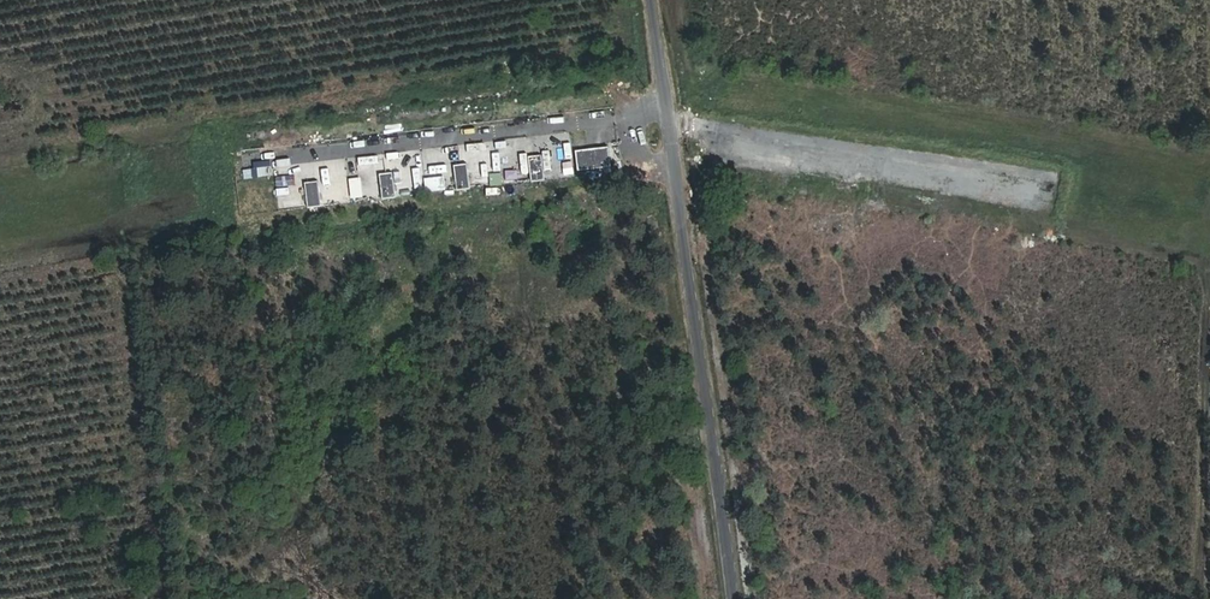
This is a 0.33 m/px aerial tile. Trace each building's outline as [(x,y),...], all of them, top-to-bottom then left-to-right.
[(555,133),(527,133),(528,150),(555,150),(555,133)] [(606,156),(573,159),(575,179),(608,176),(606,156)] [(347,159),(336,161),(338,179),(350,177),(347,159)] [(302,175),(319,174),(318,163),(301,164),(302,175)] [(539,163),(525,165),(528,189),(542,188),(539,163)] [(286,166),(272,167),(274,187),(288,186),(286,166)] [(464,171),(451,173),(453,197),(467,196),(464,171)] [(506,174),(507,182),(527,181),(526,172),(506,174)] [(481,183),(497,182),(496,174),(481,175),(481,183)] [(345,178),(347,190),(350,189),(352,202),(374,199),(373,192),(363,193),(361,177),(345,178)] [(390,179),(376,181),(379,205),(392,204),(390,179)] [(287,187),(275,188),(276,197),(288,196),(287,187)] [(315,187),(301,189),(304,214),(317,212),(315,187)]
